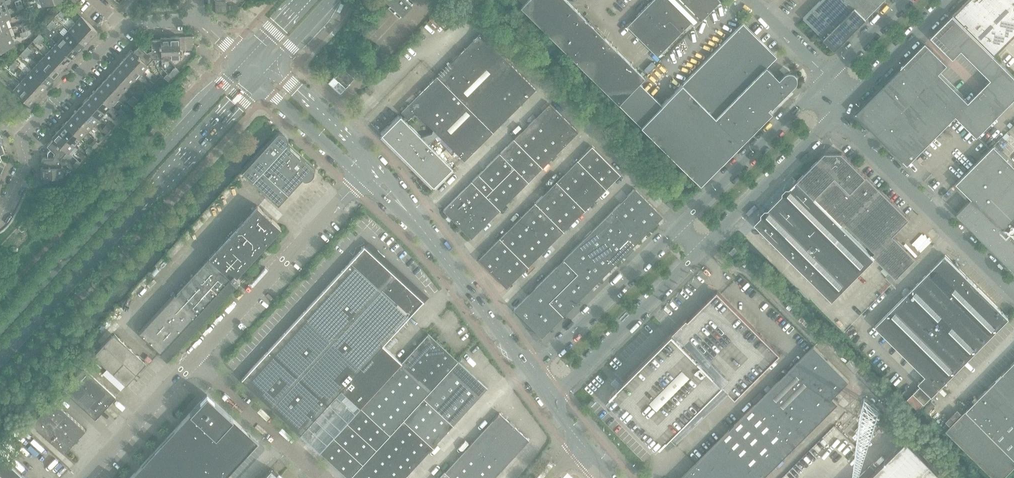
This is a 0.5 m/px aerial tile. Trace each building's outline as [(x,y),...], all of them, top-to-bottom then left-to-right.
[(414,2),(411,0),(385,0),(390,5),(388,8),(399,18),(401,16),(402,16),(412,5),(414,2)] [(566,0),(519,0),(523,4),(520,6),(569,55),(596,29),(566,0)] [(668,0),(652,0),(643,9),(627,26),(657,56),(674,39),(690,22),(668,0)] [(720,0),(668,0),(690,22),(694,27),(720,0)] [(848,0),(821,0),(803,18),(835,50),(866,18),(848,0)] [(884,0),(848,0),(866,18),(884,0)] [(953,15),(995,56),(1013,36),(1013,0),(967,0),(953,15)] [(8,9),(0,12),(0,21),(5,19),(5,20),(11,18),(8,9)] [(995,56),(953,15),(939,29),(937,32),(936,36),(937,40),(939,44),(953,58),(962,50),(991,79),(980,90),(1001,112),(1013,99),(1013,75),(995,56)] [(97,31),(81,16),(75,23),(91,37),(97,31)] [(91,37),(75,23),(69,30),(84,44),(91,37)] [(771,108),(794,85),(795,83),(796,80),(796,78),(795,76),(794,74),(792,72),(790,71),(787,72),(785,72),(783,74),(778,78),(766,66),(776,56),(743,23),(661,104),(639,82),(618,104),(700,184),(771,112),(768,108),(770,106),(771,108)] [(8,27),(0,30),(0,40),(11,36),(8,27)] [(610,57),(604,51),(611,44),(596,29),(569,55),(598,83),(615,66),(622,73),(631,64),(617,50),(610,57)] [(84,44),(69,30),(63,36),(78,51),(84,44)] [(464,103),(507,60),(479,33),(437,75),(464,103)] [(11,36),(0,40),(0,51),(15,45),(11,36)] [(78,51),(63,36),(56,43),(72,57),(78,51)] [(193,36),(179,37),(179,36),(170,37),(171,58),(180,58),(180,50),(193,49),(193,36)] [(171,58),(170,37),(160,37),(160,39),(161,57),(161,59),(171,58)] [(161,57),(160,39),(151,39),(152,44),(146,44),(153,58),(161,57)] [(72,57),(56,43),(50,49),(66,64),(72,57)] [(153,58),(146,44),(143,48),(139,45),(133,51),(147,64),(153,58)] [(610,57),(617,50),(611,44),(604,51),(610,57)] [(969,101),(939,72),(948,64),(933,50),(930,47),(926,47),(922,47),(918,50),(904,64),(956,115),(977,136),(1001,112),(980,90),(969,101)] [(66,64),(50,49),(44,56),(60,71),(66,64)] [(148,65),(147,64),(133,51),(132,50),(125,57),(141,72),(148,65)] [(60,71),(44,56),(38,63),(54,77),(60,71)] [(141,72),(125,57),(119,64),(135,79),(141,72)] [(493,132),(536,89),(507,60),(464,103),(493,132)] [(54,77),(38,63),(32,69),(48,84),(54,77)] [(135,79),(119,64),(113,70),(129,85),(135,79)] [(352,77),(356,72),(347,64),(343,68),(335,78),(345,87),(354,78),(352,77)] [(618,104),(639,82),(644,77),(631,64),(622,73),(615,66),(598,83),(618,104)] [(956,115),(904,64),(884,84),(883,84),(855,112),(870,127),(871,127),(878,134),(877,134),(908,164),(956,115)] [(175,67),(168,74),(173,79),(180,71),(175,67)] [(48,84),(32,69),(26,76),(42,91),(48,84)] [(129,85),(113,70),(107,77),(123,92),(129,85)] [(173,79),(167,74),(164,77),(170,83),(173,79)] [(452,167),(429,144),(438,134),(464,160),(493,132),(464,103),(437,75),(401,111),(406,116),(403,118),(400,115),(381,134),(433,186),(452,167)] [(42,91),(26,76),(20,82),(36,97),(42,91)] [(123,92),(107,77),(101,84),(117,98),(123,92)] [(36,97),(20,82),(13,90),(29,104),(36,97)] [(117,98),(101,84),(95,90),(111,105),(117,98)] [(140,88),(137,92),(142,96),(145,93),(140,88)] [(111,105),(95,90),(89,97),(105,112),(111,105)] [(105,112),(89,97),(83,103),(99,118),(105,112)] [(99,118),(83,103),(77,110),(92,125),(99,118)] [(543,166),(578,132),(549,103),(514,138),(543,166)] [(92,125),(77,110),(71,117),(86,131),(92,125)] [(123,117),(123,116),(120,114),(114,120),(117,123),(123,117)] [(86,131),(71,117),(64,124),(80,138),(86,131)] [(110,120),(105,125),(106,125),(110,130),(115,125),(110,120)] [(80,138),(64,124),(58,130),(74,145),(80,138)] [(106,125),(101,130),(106,135),(110,130),(106,125)] [(74,145),(58,130),(52,137),(53,138),(67,151),(68,152),(71,155),(77,149),(74,145)] [(1007,140),(1012,134),(1009,130),(1003,136),(1007,140)] [(314,169),(306,162),(286,144),(288,142),(288,140),(287,137),(286,135),(283,134),(281,133),(278,132),(277,133),(241,171),(278,205),(302,178),(304,180),(307,180),(309,179),(311,177),(313,175),(314,173),(314,170),(314,169)] [(67,151),(53,138),(47,145),(50,148),(47,152),(61,157),(67,151)] [(543,166),(514,138),(500,152),(514,166),(529,181),(543,166)] [(94,139),(90,144),(94,147),(98,143),(94,139)] [(620,174),(592,145),(578,159),(607,188),(620,174)] [(994,145),(956,183),(972,198),(956,213),(1011,267),(1012,266),(1013,268),(1013,165),(994,145)] [(61,166),(61,157),(47,152),(47,157),(42,157),(43,166),(61,166)] [(493,187),(514,166),(500,152),(479,173),(493,187)] [(893,236),(910,220),(842,152),(840,152),(840,154),(825,154),(820,160),(818,159),(790,188),(786,188),(783,192),(782,195),(768,209),(765,209),(761,213),(761,216),(754,223),(793,262),(787,268),(799,279),(804,273),(832,301),(875,258),(896,279),(916,259),(893,236)] [(607,188),(578,159),(557,180),(585,209),(607,188)] [(61,166),(43,166),(41,166),(41,176),(63,176),(63,165),(61,166)] [(500,209),(529,181),(514,166),(493,187),(486,195),(500,209)] [(493,187),(479,173),(472,180),(486,195),(493,187)] [(500,209),(486,195),(472,180),(442,209),(471,238),(500,209)] [(585,209),(557,180),(535,202),(563,231),(585,209)] [(633,246),(660,219),(663,217),(634,188),(561,261),(590,289),(613,266),(615,264),(628,251),(633,246)] [(674,205),(669,200),(666,203),(671,208),(674,205)] [(563,231),(535,202),(521,216),(535,231),(542,224),(556,238),(563,231)] [(236,282),(240,278),(243,275),(239,271),(279,227),(279,228),(280,226),(257,205),(176,294),(175,293),(139,332),(161,352),(161,353),(161,352),(162,353),(166,349),(167,351),(190,325),(192,327),(194,325),(235,281),(236,282)] [(528,266),(556,238),(542,224),(535,231),(521,216),(500,237),(528,266)] [(528,266),(500,237),(478,259),(506,288),(528,266)] [(382,345),(422,302),(423,302),(423,301),(397,278),(371,253),(363,246),(363,247),(350,261),(349,262),(350,262),(241,380),(300,434),(341,390),(346,394),(337,404),(349,415),(358,405),(360,407),(389,434),(403,419),(423,397),(430,390),(401,363),(382,345)] [(924,404),(1009,318),(960,269),(959,269),(957,267),(959,266),(956,262),(954,264),(952,262),(945,255),(875,326),(910,361),(925,376),(918,383),(921,386),(913,393),(924,404)] [(542,337),(590,289),(561,261),(513,309),(542,337)] [(889,273),(885,277),(891,283),(895,279),(889,273)] [(736,399),(780,354),(718,291),(688,320),(687,319),(623,382),(641,400),(636,405),(669,438),(706,402),(713,408),(729,392),(736,399)] [(401,332),(408,325),(404,321),(397,329),(401,332)] [(146,363),(114,333),(93,355),(99,361),(109,350),(123,362),(113,373),(126,385),(146,363)] [(444,375),(457,360),(428,333),(427,333),(428,334),(401,363),(430,390),(444,375)] [(838,403),(832,397),(849,381),(814,346),(745,414),(785,456),(838,403)] [(487,388),(471,373),(457,360),(444,375),(474,402),(487,388)] [(987,388),(1013,415),(1013,361),(987,388)] [(115,396),(83,366),(63,388),(95,417),(115,396)] [(474,402),(444,375),(430,390),(423,397),(453,425),(474,402)] [(987,388),(966,409),(1013,457),(1013,415),(987,388)] [(85,429),(54,400),(59,395),(60,397),(61,396),(57,393),(32,421),(46,434),(65,451),(85,429)] [(199,453),(232,417),(207,394),(174,430),(199,453)] [(433,446),(453,425),(423,397),(403,419),(433,446)] [(389,434),(360,407),(319,452),(348,477),(389,434)] [(966,409),(946,430),(994,477),(1003,477),(1013,467),(1013,457),(966,409)] [(523,446),(529,440),(499,413),(446,471),(453,477),(493,477),(523,446)] [(785,456),(745,414),(733,426),(681,477),(763,477),(785,456)] [(225,477),(257,441),(232,417),(199,453),(225,477)] [(433,446),(403,419),(389,434),(348,477),(404,477),(433,446)] [(857,441),(871,428),(864,422),(851,435),(857,441)] [(174,430),(158,447),(183,471),(191,462),(199,453),(174,430)] [(907,439),(896,450),(868,477),(945,477),(907,439)] [(158,447),(141,465),(155,477),(176,477),(183,471),(158,447)] [(199,453),(191,462),(209,477),(223,477),(225,477),(199,453)] [(0,454),(0,477),(26,477),(0,454)] [(191,462),(183,471),(191,477),(209,477),(191,462)] [(141,465),(129,477),(155,477),(141,465)] [(271,468),(261,477),(281,477),(271,468)]
